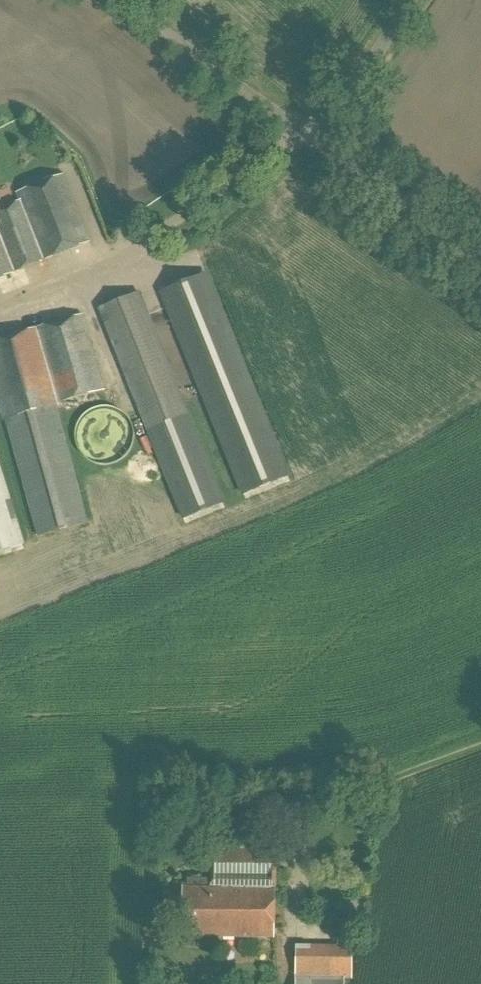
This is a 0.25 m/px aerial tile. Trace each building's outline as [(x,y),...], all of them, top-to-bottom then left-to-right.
[(63,173),(14,193),(17,201),(0,208),(0,278),(91,241),(63,173)] [(206,274),(161,292),(243,494),(287,476),(206,274)] [(225,503),(194,428),(139,291),(98,308),(152,445),(183,520),(225,503)] [(259,339),(266,336),(288,391),(314,381),(282,299),(248,312),(259,339)] [(56,406),(59,405),(59,403),(104,390),(82,314),(0,337),(0,414),(2,421),(5,420),(37,537),(88,523),(56,406)] [(133,446),(134,440),(134,435),(132,430),(130,425),(126,420),(122,417),(118,414),(112,412),(107,411),(101,412),(96,413),(91,415),(87,419),(83,423),(80,428),(79,433),(78,438),(78,444),(80,449),(82,454),(85,458),(89,462),(94,465),(99,467),(105,467),(110,467),(116,466),(121,463),(125,460),(129,456),(131,451),(133,446)] [(21,544),(0,476),(0,551),(21,544)] [(273,937),(275,848),(275,838),(213,837),(212,878),(186,878),(186,887),(182,887),(181,935),(273,937)] [(295,983),(344,983),(344,976),(350,976),(352,939),(337,939),(337,945),(295,944),(295,983)]
